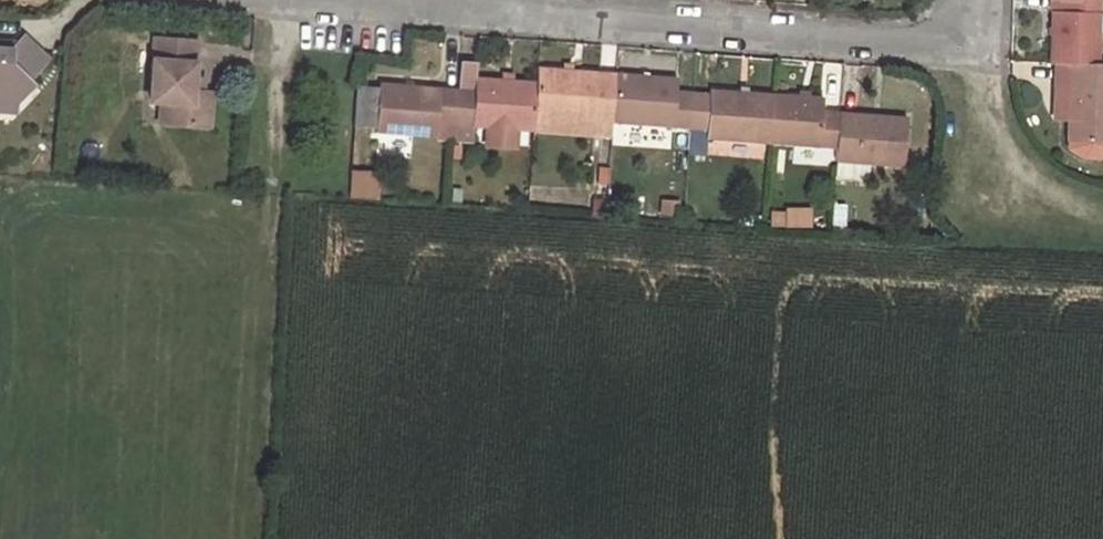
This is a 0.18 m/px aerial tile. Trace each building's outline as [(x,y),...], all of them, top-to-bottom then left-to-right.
[(1059,14),(1057,62),(1068,62),(1099,63),(1101,0),(1076,0),(1076,15),(1059,14)] [(12,98),(17,103),(37,88),(32,81),(53,63),(29,38),(14,51),(0,50),(0,97),(12,98)] [(199,45),(160,43),(157,104),(168,105),(167,126),(214,129),(215,93),(197,92),(199,45)] [(1075,141),(1102,143),(1102,63),(1099,63),(1068,62),(1068,81),(1077,82),(1075,141)] [(614,73),(536,68),(535,81),(533,116),(611,121),(614,73)] [(611,121),(690,126),(692,93),(675,92),(676,77),(614,73),(611,121)] [(466,139),(467,127),(484,128),(483,145),(514,147),(515,129),(532,130),(533,116),(535,81),(475,77),(475,91),(455,90),(453,126),(452,138),(466,139)] [(372,133),(452,138),(453,126),(455,90),(375,84),(375,88),(372,129),(372,133)] [(372,129),(375,88),(356,87),(354,128),(372,129)] [(707,137),(770,141),(773,92),(710,88),(709,94),(692,93),(690,126),(688,153),(706,154),(707,137)] [(828,111),(829,96),(773,92),(770,141),(838,145),(840,112),(828,111)] [(905,164),(908,116),(840,112),(838,145),(837,159),(905,164)] [(611,121),(533,116),(532,130),(610,135),(611,121)] [(459,146),(451,145),(450,159),(459,159),(459,146)] [(834,180),(866,178),(865,164),(833,166),(834,180)] [(607,168),(598,167),(597,185),(606,186),(607,168)] [(377,172),(350,171),(348,197),(375,199),(377,172)] [(460,189),(450,188),(449,203),(459,204),(460,189)] [(605,200),(592,200),(591,215),(604,216),(605,200)] [(678,202),(660,201),(659,216),(677,217),(678,202)] [(845,206),(833,205),(831,228),(844,229),(845,206)] [(771,209),(770,226),(809,229),(810,212),(771,209)]
